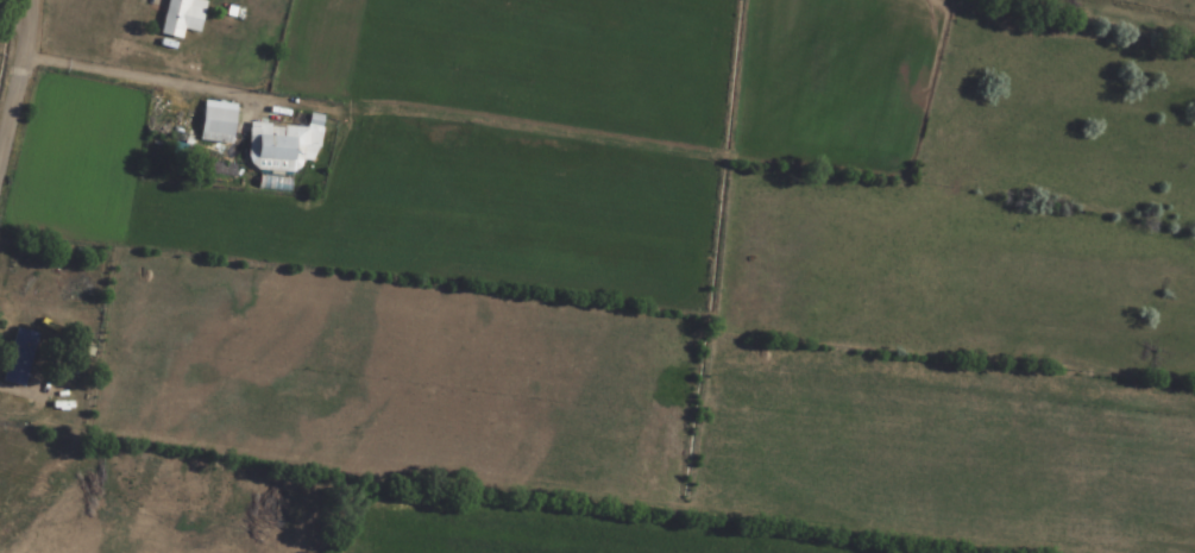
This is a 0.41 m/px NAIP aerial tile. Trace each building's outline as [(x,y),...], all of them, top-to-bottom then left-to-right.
[(199,0),(166,0),(158,35),(180,41),(182,30),(198,34),(205,2),(199,0)] [(235,105),(203,101),(198,135),(231,139),(235,105)] [(304,174),(306,127),(248,125),(246,171),(304,174)] [(36,334),(12,329),(2,383),(25,388),(36,334)]
